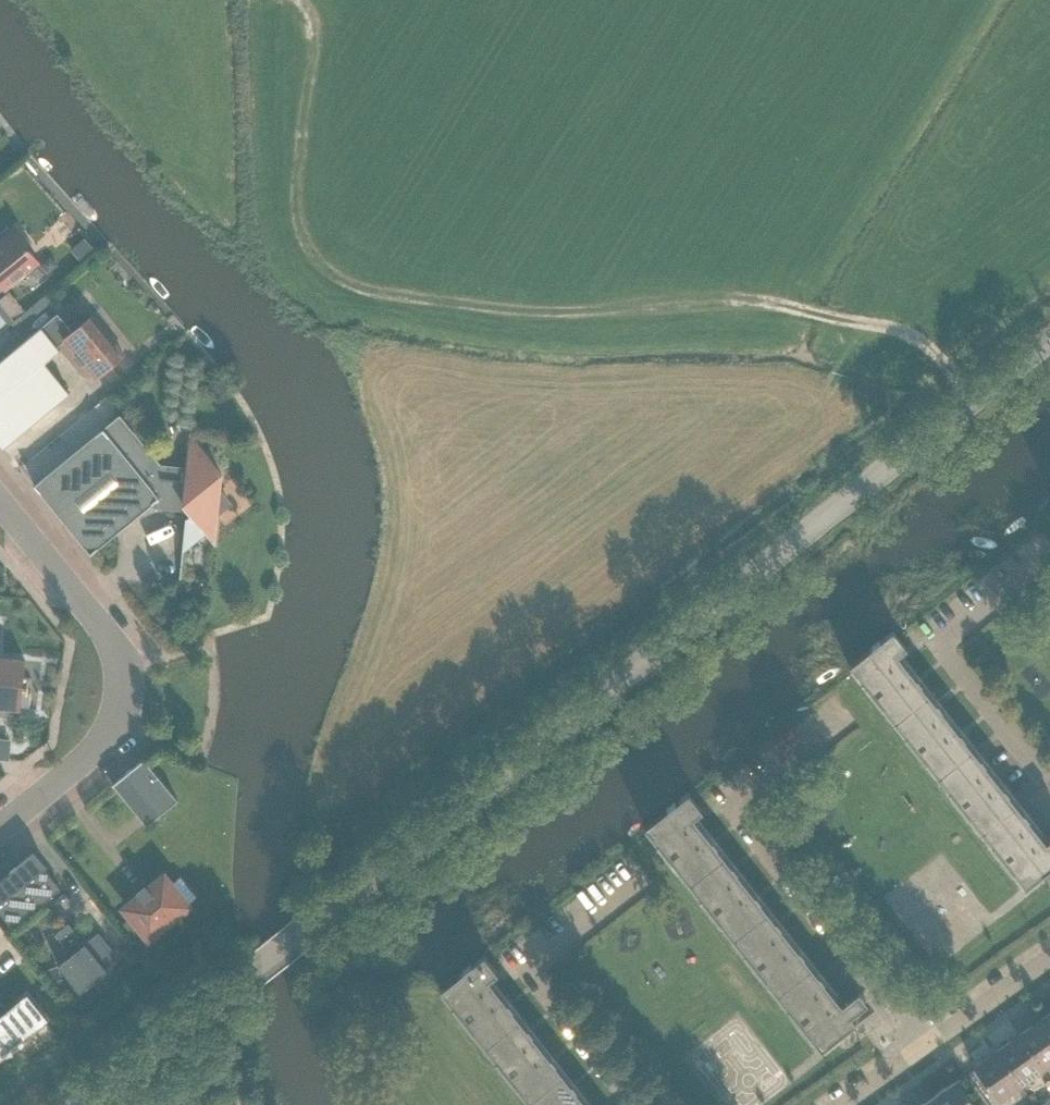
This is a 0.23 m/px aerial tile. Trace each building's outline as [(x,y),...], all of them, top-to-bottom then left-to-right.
[(17,228),(0,242),(0,290),(3,288),(5,289),(38,262),(25,246),(29,242),(17,228)] [(41,264),(48,273),(58,266),(50,257),(41,264)] [(0,299),(0,314),(9,325),(14,321),(11,317),(23,308),(10,292),(0,299)] [(56,308),(45,295),(28,309),(39,322),(56,308)] [(57,314),(0,361),(0,444),(3,448),(69,394),(45,364),(60,351),(57,347),(66,341),(95,378),(124,354),(92,316),(73,332),(57,314)] [(117,445),(103,428),(34,485),(90,554),(155,501),(183,504),(207,534),(215,531),(217,514),(230,503),(219,491),(221,473),(197,444),(189,446),(187,469),(162,467),(134,431),(117,445)] [(893,631),(850,665),(1025,886),(1049,866),(1049,839),(1046,843),(896,655),(906,647),(893,631)] [(20,708),(22,692),(28,693),(29,677),(24,677),(25,660),(0,658),(0,706),(20,708)] [(9,760),(10,746),(0,745),(0,759),(9,760)] [(145,759),(144,759),(113,785),(113,786),(114,785),(147,826),(178,801),(145,760),(145,759)] [(692,817),(701,810),(688,793),(645,827),(821,1048),(854,1022),(848,1016),(866,1002),(858,992),(841,1005),(692,817)] [(0,882),(0,913),(13,928),(61,889),(33,855),(0,882)] [(126,909),(132,916),(122,924),(133,938),(143,930),(149,936),(187,906),(164,878),(126,909)] [(80,993),(94,982),(96,985),(110,974),(105,968),(119,957),(99,932),(81,947),(76,940),(80,936),(69,923),(55,934),(72,954),(58,965),(80,993)] [(484,956),(441,989),(533,1104),(587,1104),(487,979),(496,972),(484,956)] [(50,983),(62,979),(57,966),(45,970),(50,983)] [(16,1051),(21,1046),(27,1036),(46,1020),(27,996),(4,1015),(0,1009),(0,1031),(16,1051)] [(1041,1019),(1049,1032),(1049,1013),(1041,1019)] [(1049,1065),(1049,1032),(1041,1019),(1019,1035),(1043,1069),(1049,1065)] [(16,1051),(0,1031),(0,1058),(13,1053),(16,1051)] [(1021,1085),(1043,1069),(1019,1035),(997,1051),(1021,1085)] [(998,1101),(1021,1085),(997,1051),(974,1067),(998,1101)] [(940,1104),(974,1104),(956,1080),(933,1096),(940,1104)] [(933,1096),(920,1104),(940,1104),(933,1096)] [(1048,1096),(1037,1104),(1038,1104),(1049,1104),(1049,1099),(1048,1096)]
